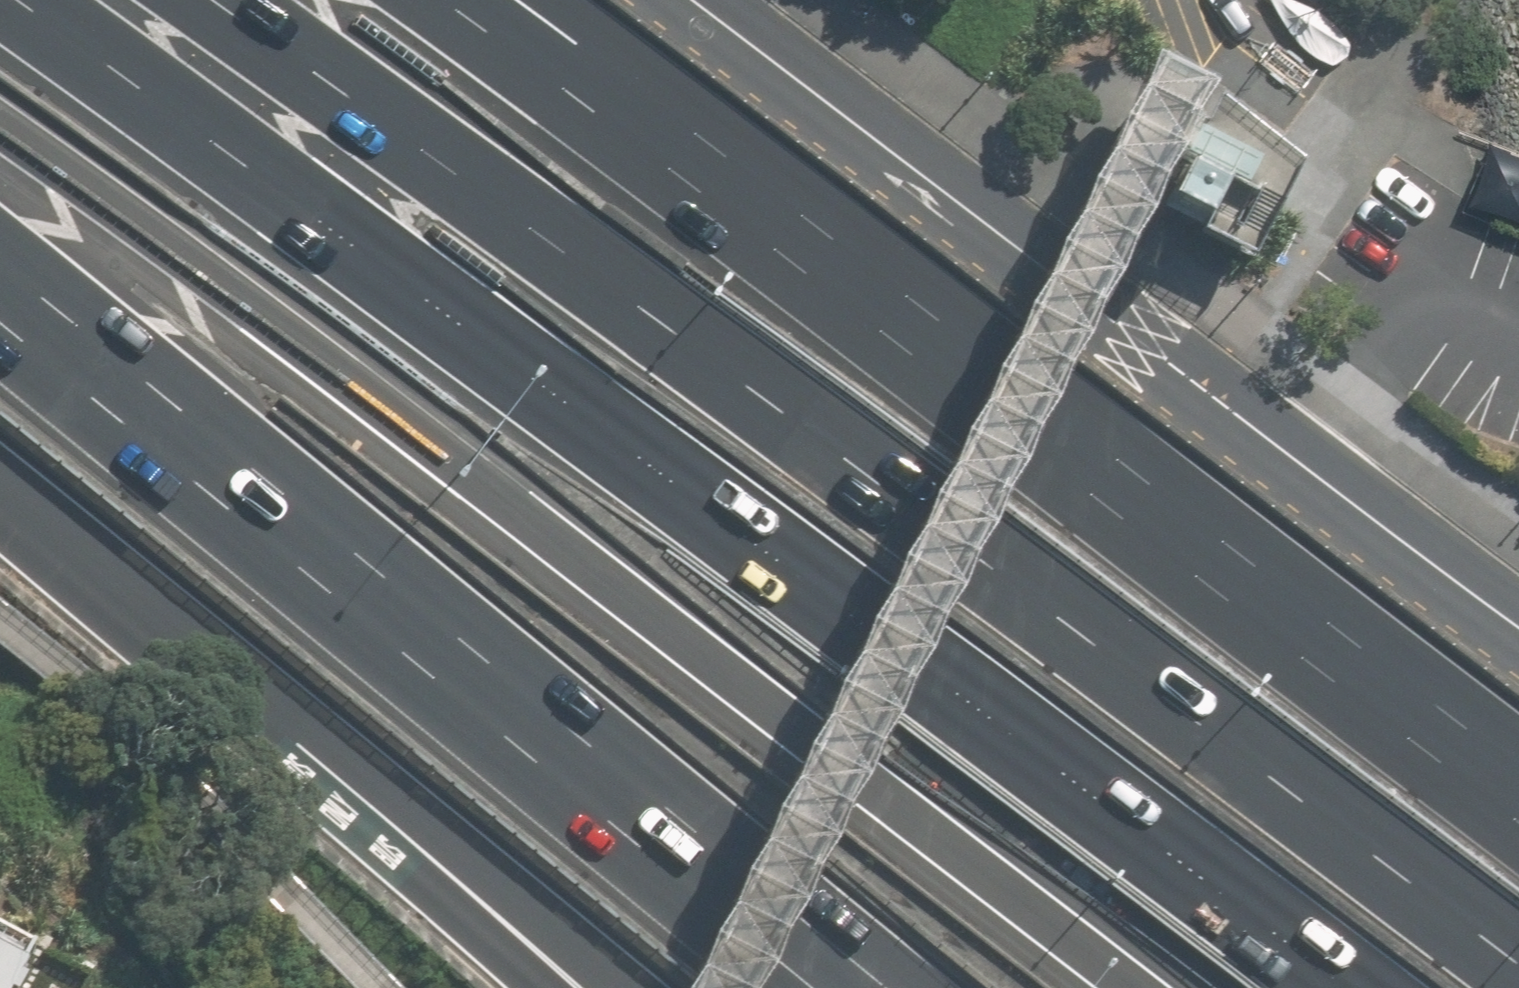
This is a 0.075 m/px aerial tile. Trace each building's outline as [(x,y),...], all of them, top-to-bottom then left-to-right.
[(0,920),(0,987),(8,987),(34,938),(0,920)]
